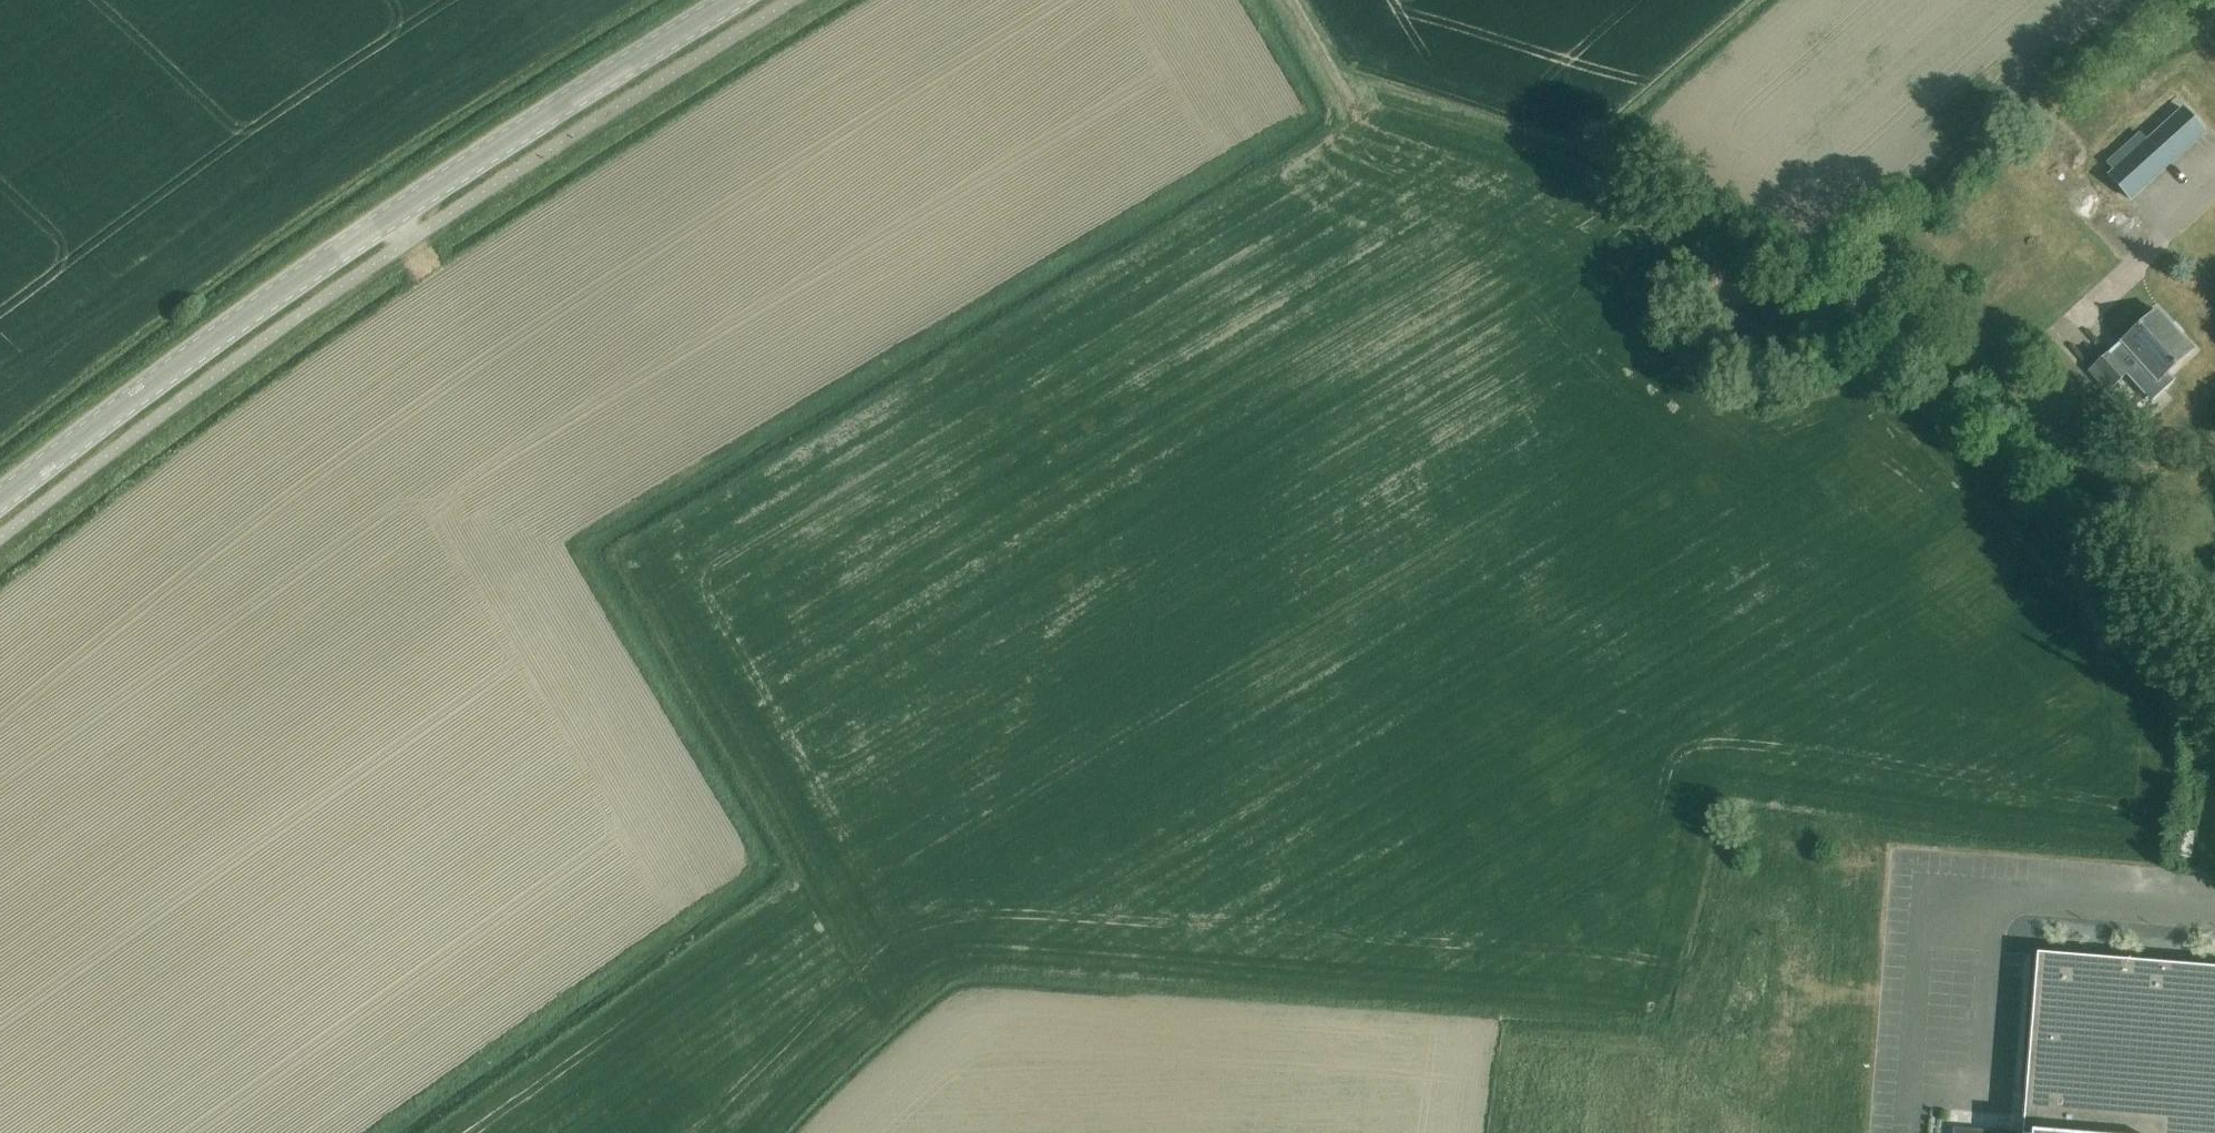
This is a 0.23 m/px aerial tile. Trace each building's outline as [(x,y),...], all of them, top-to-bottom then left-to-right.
[(2131,202),(2207,133),(2184,107),(2147,140),(2141,133),(2107,164),(2113,171),(2107,176),(2131,202)] [(2194,351),(2157,311),(2122,343),(2110,353),(2110,354),(2095,367),(2114,387),(2128,373),(2132,377),(2143,366),(2158,383),(2194,351)] [(2038,955),(2023,1132),(2214,1132),(2214,969),(2038,955)]
